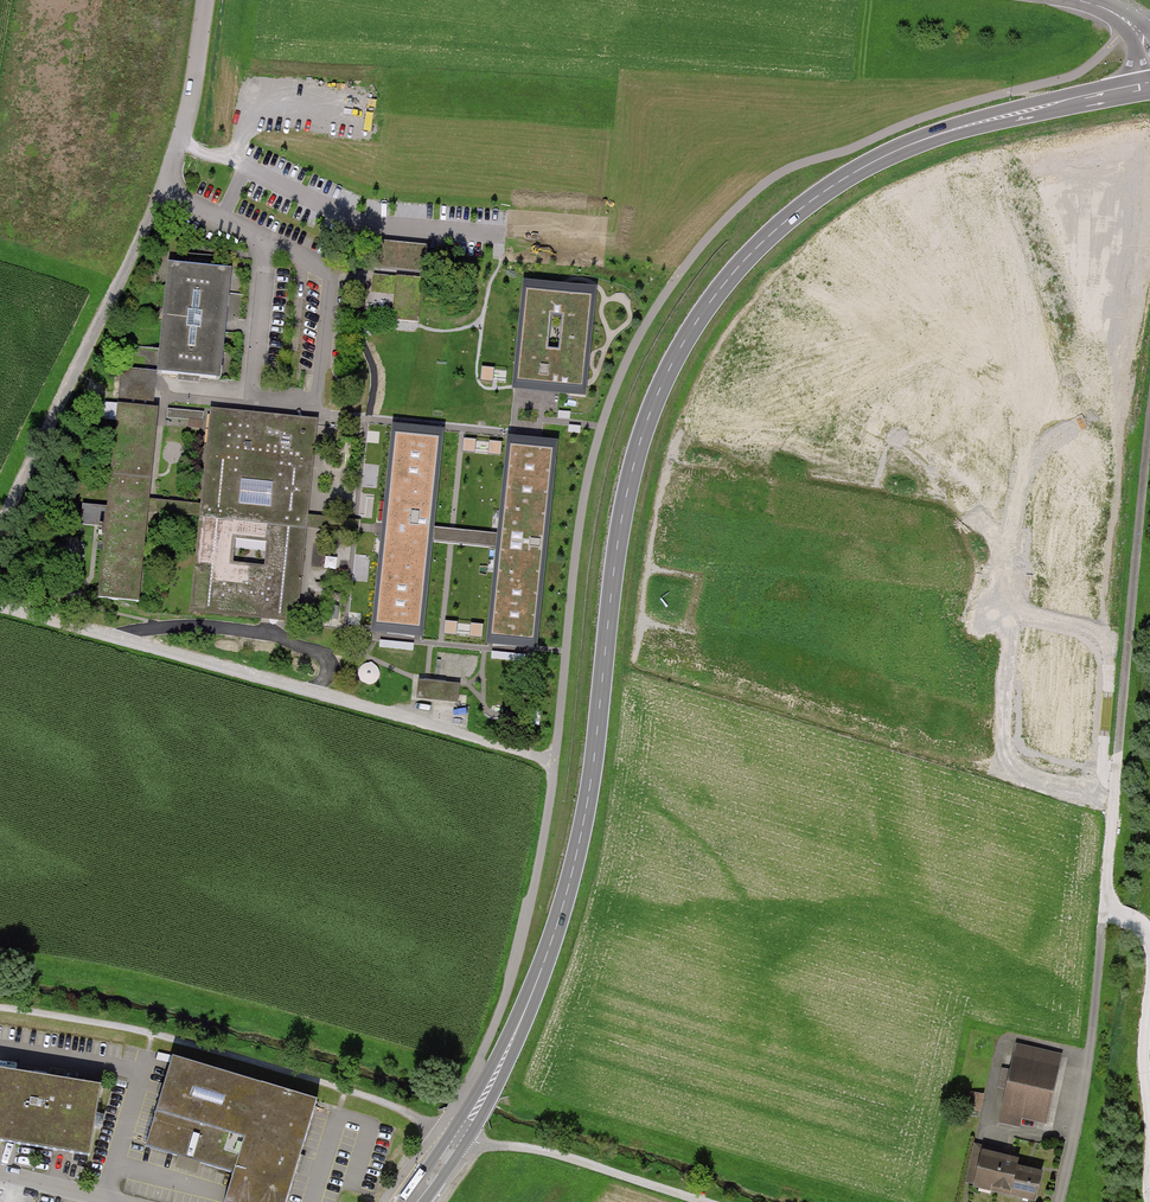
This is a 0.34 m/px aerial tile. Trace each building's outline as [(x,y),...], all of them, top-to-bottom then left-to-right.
[(426,273),(429,246),(376,242),(373,269),(426,273)] [(160,374),(220,380),(230,271),(170,265),(160,374)] [(512,387),(586,394),(597,285),(523,278),(512,387)] [(99,598),(139,602),(148,514),(149,500),(157,409),(117,405),(99,598)] [(203,430),(205,412),(170,408),(169,417),(192,420),(191,428),(203,430)] [(307,514),(316,421),(209,411),(200,505),(199,519),(190,612),(297,622),(306,529),(307,514)] [(381,535),(372,629),(425,634),(433,540),(435,526),(445,430),(392,425),(382,521),(381,535)] [(557,442),(507,437),(497,534),(496,548),(487,643),(538,647),(557,442)] [(148,514),(199,519),(200,505),(149,500),(148,514)] [(306,529),(381,535),(382,521),(307,514),(306,529)] [(433,540),(496,548),(497,534),(435,526),(433,540)] [(419,682),(419,701),(462,702),(462,683),(419,682)] [(1059,1054),(1013,1044),(998,1117),(1043,1126),(1059,1054)] [(317,1100),(175,1058),(148,1147),(235,1172),(226,1201),(287,1201),(317,1100)] [(0,1068),(0,1140),(90,1154),(101,1083),(0,1068)] [(982,1113),(984,1093),(971,1092),(969,1111),(982,1113)] [(1041,1164),(972,1149),(963,1186),(1032,1201),(1041,1164)]
